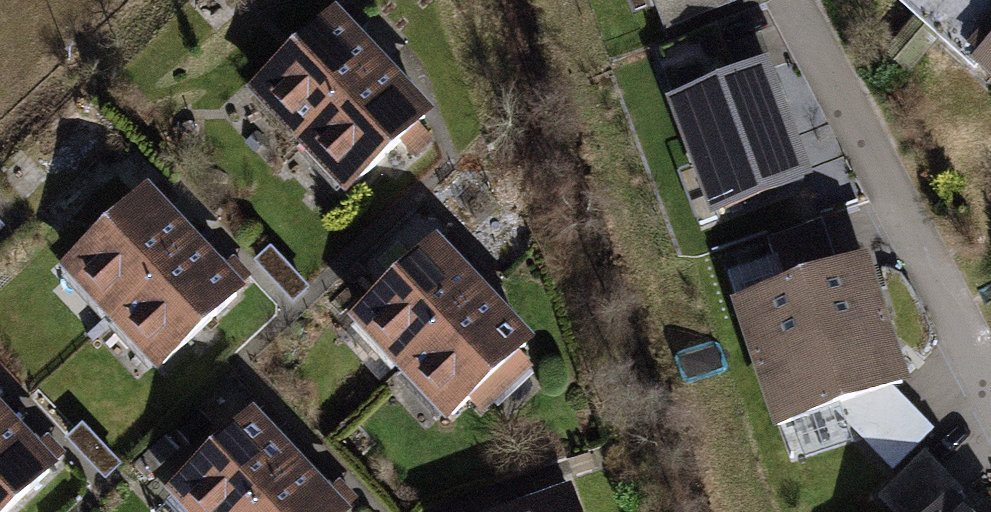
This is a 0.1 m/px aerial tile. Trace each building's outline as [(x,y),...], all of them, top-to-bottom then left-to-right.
[(990,58),(990,0),(909,0),(899,12),(975,76),(990,58)] [(340,9),(249,90),(296,142),(387,61),(340,9)] [(975,76),(990,91),(990,58),(975,76)] [(387,61),(296,142),(339,191),(430,109),(387,61)] [(765,61),(665,96),(705,211),(805,176),(765,61)] [(153,178),(57,271),(104,320),(200,227),(153,178)] [(436,225),(336,316),(389,375),(490,285),(436,225)] [(200,227),(104,320),(151,369),(247,276),(200,227)] [(760,351),(884,314),(863,243),(738,280),(760,351)] [(490,285),(389,375),(443,435),(544,344),(490,285)] [(781,422),(906,385),(884,314),(760,351),(781,422)] [(0,411),(0,506),(54,454),(6,405),(0,411)] [(175,484),(201,511),(256,511),(305,466),(252,411),(175,484)] [(256,511),(348,511),(305,466),(256,511)] [(566,483),(501,508),(502,511),(577,511),(566,483)] [(935,483),(906,511),(964,511),(935,483)]
